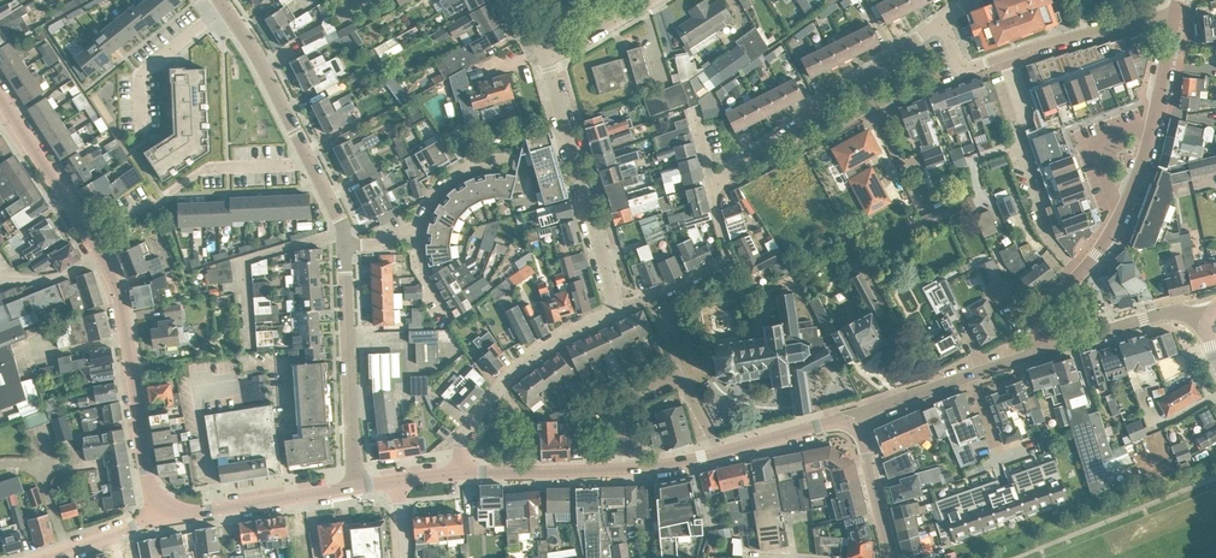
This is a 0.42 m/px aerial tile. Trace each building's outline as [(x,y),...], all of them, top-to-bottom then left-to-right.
[(26,8),(21,0),(16,0),(2,8),(0,5),(0,23),(26,8)] [(44,0),(36,0),(25,6),(28,11),(45,1),(44,0)] [(74,0),(72,0),(62,5),(65,11),(77,5),(74,0)] [(150,25),(160,17),(146,0),(136,8),(148,23),(150,25)] [(163,0),(147,0),(146,0),(160,17),(170,9),(163,0)] [(170,9),(181,1),(180,0),(163,0),(170,9)] [(274,32),(291,22),(296,18),(287,4),(293,0),(280,0),(284,7),(266,18),(274,32)] [(440,1),(444,8),(460,0),(441,0),(440,1)] [(450,6),(442,11),(446,17),(455,12),(467,6),(470,11),(488,1),(487,0),(461,0),(450,6)] [(698,5),(715,31),(733,20),(720,0),(719,0),(709,6),(705,0),(698,5)] [(744,8),(751,4),(749,0),(739,0),(744,8)] [(826,7),(830,13),(838,7),(834,1),(836,0),(826,7)] [(886,23),(900,16),(892,0),(884,0),(884,1),(877,4),(886,23)] [(909,0),(892,0),(900,16),(913,10),(909,0)] [(925,0),(909,0),(913,10),(927,3),(925,0)] [(994,2),(971,11),(971,12),(966,14),(979,51),(984,49),(985,50),(1054,25),(1056,24),(1057,24),(1057,23),(1049,2),(1051,2),(1051,0),(994,0),(994,2)] [(473,42),(501,26),(489,3),(448,25),(455,37),(467,31),(473,42)] [(65,11),(62,5),(52,10),(55,17),(65,11)] [(684,29),(679,32),(689,48),(715,31),(698,5),(695,6),(697,9),(691,13),(694,17),(681,25),(684,29)] [(136,8),(134,6),(124,14),(138,31),(148,23),(136,8)] [(830,13),(826,7),(818,13),(822,19),(830,13)] [(26,8),(0,23),(0,43),(19,32),(17,27),(19,26),(18,24),(25,20),(22,16),(28,11),(26,8)] [(76,16),(82,13),(79,8),(73,11),(76,16)] [(69,20),(76,16),(73,11),(66,15),(69,20)] [(313,19),(308,11),(291,22),(274,32),(283,46),(297,37),(293,31),(313,19)] [(138,31),(124,14),(114,22),(128,39),(138,31)] [(1212,20),(1212,14),(1194,15),(1195,29),(1215,27),(1215,19),(1212,20)] [(336,29),(329,15),(324,18),(322,23),(299,35),(304,45),(302,46),(302,47),(331,32),(336,29)] [(64,22),(61,18),(55,21),(58,26),(64,22)] [(128,39),(114,22),(104,30),(118,48),(128,39)] [(358,29),(355,22),(338,31),(341,38),(356,30),(358,29)] [(811,22),(803,28),(807,34),(815,28),(811,22)] [(869,24),(856,31),(865,50),(879,43),(869,24)] [(48,35),(41,25),(35,29),(43,39),(48,35)] [(473,42),(435,63),(444,79),(487,57),(483,50),(507,37),(501,26),(473,42)] [(756,28),(755,27),(726,48),(729,52),(711,65),(708,60),(701,66),(702,68),(703,69),(704,69),(716,86),(742,67),(758,55),(769,47),(767,45),(756,28)] [(1195,29),(1196,43),(1214,41),(1213,35),(1215,35),(1215,27),(1195,29)] [(807,34),(803,28),(795,34),(799,40),(807,34)] [(118,48),(104,30),(94,38),(96,41),(108,56),(118,48)] [(358,45),(364,42),(356,30),(350,33),(358,45)] [(409,34),(407,30),(396,36),(399,40),(409,34)] [(865,50),(856,31),(842,37),(852,57),(865,50)] [(1151,45),(1146,31),(1128,37),(1128,36),(1111,42),(1110,41),(1097,46),(1096,44),(1083,49),(1082,48),(1068,53),(1068,52),(1054,56),(1054,55),(1035,62),(1037,67),(1032,69),(1030,64),(1018,68),(1034,111),(1058,117),(1062,128),(1140,100),(1136,89),(1142,86),(1151,45)] [(335,38),(331,32),(302,47),(306,53),(328,42),(335,38)] [(395,36),(375,48),(383,61),(384,61),(399,52),(403,50),(395,36)] [(852,57),(842,37),(829,44),(838,64),(852,57)] [(11,41),(0,49),(0,65),(1,66),(26,50),(27,49),(23,42),(15,48),(11,41)] [(53,50),(47,41),(42,44),(48,53),(53,50)] [(96,41),(86,49),(100,67),(110,58),(108,56),(96,41)] [(838,64),(829,44),(815,51),(825,70),(838,64)] [(592,67),(600,94),(627,86),(627,85),(636,82),(637,84),(651,80),(641,46),(627,50),(631,62),(621,65),(619,59),(592,67)] [(86,49),(75,58),(90,75),(100,67),(86,49)] [(26,50),(1,66),(7,79),(9,78),(27,66),(23,59),(28,55),(26,50)] [(59,59),(53,50),(48,53),(55,62),(59,59)] [(772,50),(764,56),(767,59),(769,62),(777,56),(772,50)] [(825,70),(815,51),(801,58),(811,77),(825,70)] [(389,69),(404,60),(399,52),(384,61),(389,69)] [(309,61),(306,53),(290,61),(298,76),(315,67),(326,61),(322,54),(309,61)] [(750,62),(754,67),(767,59),(764,56),(763,53),(750,62)] [(690,62),(688,54),(676,56),(682,82),(692,78),(698,101),(711,91),(710,90),(716,86),(704,69),(703,69),(702,68),(697,69),(695,61),(690,62)] [(329,60),(315,67),(298,76),(305,90),(314,86),(318,93),(324,89),(326,89),(337,84),(337,83),(339,81),(335,74),(320,82),(316,75),(332,67),(329,60)] [(66,69),(61,61),(55,66),(60,73),(54,77),(58,83),(70,76),(66,69)] [(742,68),(746,73),(754,67),(750,62),(742,68)] [(31,72),(27,66),(9,78),(17,91),(35,79),(40,76),(36,70),(31,72)] [(186,67),(170,68),(171,82),(176,82),(178,135),(157,148),(155,145),(144,152),(163,180),(209,150),(205,68),(186,69),(186,67)] [(509,74),(495,78),(471,84),(471,85),(469,86),(466,77),(452,85),(457,101),(460,100),(467,127),(476,125),(474,119),(478,117),(475,108),(513,97),(509,85),(512,84),(513,82),(511,75),(509,74)] [(43,81),(40,76),(35,79),(17,91),(25,103),(43,91),(39,84),(43,81)] [(981,76),(968,81),(984,124),(994,121),(996,116),(991,101),(997,100),(990,80),(983,82),(981,76)] [(1204,78),(1182,76),(1181,96),(1194,98),(1207,99),(1208,91),(1203,90),(1204,78)] [(740,83),(735,77),(727,83),(731,89),(740,83)] [(692,78),(682,82),(643,96),(651,116),(664,111),(688,102),(690,107),(699,104),(698,101),(692,78)] [(794,78),(780,85),(790,104),(803,97),(794,78)] [(77,85),(73,79),(61,87),(65,93),(77,85)] [(976,122),(982,120),(968,81),(955,86),(961,103),(967,101),(976,122)] [(731,89),(727,83),(719,88),(723,94),(731,89)] [(340,89),(337,84),(326,89),(329,95),(340,89)] [(790,104),(780,85),(767,92),(776,111),(790,104)] [(941,91),(955,126),(961,124),(957,111),(963,109),(961,103),(955,86),(941,91)] [(718,107),(711,91),(698,101),(699,104),(700,103),(702,111),(718,107)] [(947,107),(941,91),(928,95),(932,106),(935,113),(940,111),(948,128),(950,134),(956,133),(954,126),(955,126),(947,107)] [(90,105),(82,92),(73,99),(80,110),(85,107),(85,108),(90,105)] [(312,104),(319,118),(355,100),(351,92),(337,99),(338,100),(331,104),(327,96),(312,104)] [(776,111),(767,92),(753,99),(763,118),(776,111)] [(1181,96),(1180,108),(1196,110),(1197,105),(1215,106),(1215,100),(1207,99),(1194,98),(1181,96)] [(47,97),(39,102),(29,109),(37,122),(56,110),(47,97)] [(763,118),(753,99),(740,106),(749,125),(763,118)] [(900,108),(903,116),(904,119),(907,127),(911,138),(919,135),(923,144),(921,145),(923,151),(922,152),(927,166),(944,160),(939,146),(934,148),(928,130),(932,128),(929,119),(927,111),(922,100),(900,108)] [(416,103),(406,108),(413,121),(423,116),(416,103)] [(319,118),(327,133),(342,126),(338,118),(352,111),(348,104),(319,118)] [(96,114),(90,105),(85,108),(91,117),(93,120),(98,117),(96,114)] [(749,125),(740,106),(726,112),(736,132),(749,125)] [(722,114),(718,107),(702,111),(704,119),(722,114)] [(64,122),(56,110),(37,122),(45,134),(64,122)] [(1058,117),(1034,111),(1033,120),(1037,129),(1026,133),(1052,205),(1045,207),(1056,238),(1073,258),(1087,238),(1088,238),(1093,232),(1091,230),(1089,226),(1096,223),(1062,128),(1058,117)] [(602,115),(584,120),(586,127),(585,128),(590,141),(629,128),(636,125),(634,118),(606,127),(602,115)] [(102,117),(99,119),(97,120),(104,131),(109,128),(102,117)] [(1186,121),(1171,117),(1166,136),(1182,139),(1183,134),(1199,138),(1201,137),(1203,128),(1185,124),(1186,121)] [(689,125),(686,118),(674,122),(676,129),(689,125)] [(68,129),(64,122),(45,134),(53,147),(77,131),(73,125),(68,129)] [(632,136),(629,128),(590,141),(594,156),(613,150),(611,142),(632,136)] [(833,149),(838,159),(840,163),(837,164),(847,181),(849,180),(868,214),(890,202),(871,167),(858,174),(853,166),(880,151),(869,130),(855,138),(856,139),(852,142),(851,139),(833,149)] [(85,143),(77,131),(53,147),(61,159),(85,143)] [(363,140),(354,144),(351,138),(334,147),(341,162),(367,149),(367,148),(381,141),(376,131),(362,138),(363,140)] [(696,154),(691,133),(677,136),(679,145),(656,152),(651,153),(653,161),(658,159),(658,160),(676,154),(677,159),(696,154)] [(1194,137),(1183,134),(1182,139),(1166,136),(1162,153),(1182,158),(1184,150),(1191,152),(1194,137)] [(403,157),(411,153),(402,135),(394,138),(403,157)] [(3,136),(0,137),(0,205),(5,201),(7,204),(20,195),(36,185),(3,136)] [(450,148),(442,137),(427,146),(424,141),(423,141),(440,170),(451,163),(444,151),(449,148),(449,149),(450,148)] [(1199,138),(1194,137),(1191,152),(1184,150),(1182,158),(1162,153),(1158,167),(1159,168),(1168,166),(1168,165),(1198,158),(1199,153),(1200,153),(1203,138),(1202,137),(1199,138)] [(120,144),(116,138),(104,146),(108,151),(112,148),(112,149),(120,144)] [(538,149),(553,145),(551,138),(547,139),(532,143),(523,146),(520,155),(521,155),(539,150),(538,149)] [(976,149),(973,140),(961,144),(961,146),(963,153),(976,149)] [(989,140),(977,144),(979,151),(991,147),(989,140)] [(440,170),(423,141),(409,150),(412,155),(416,168),(421,164),(428,177),(440,170)] [(129,158),(120,144),(112,149),(116,153),(118,152),(124,161),(129,158)] [(557,158),(553,145),(538,149),(539,150),(542,162),(557,158)] [(961,146),(949,150),(952,160),(953,160),(964,157),(963,153),(961,146)] [(78,153),(73,156),(63,162),(70,174),(85,164),(85,165),(92,161),(103,154),(98,147),(81,158),(78,153)] [(377,169),(367,149),(341,162),(348,176),(356,173),(359,178),(377,169)] [(615,157),(613,150),(594,156),(599,171),(600,170),(626,161),(639,157),(636,150),(615,157)] [(108,163),(103,154),(92,161),(85,165),(85,164),(70,174),(78,186),(93,176),(90,171),(95,167),(97,170),(108,163)] [(1168,166),(1173,184),(1192,179),(1191,176),(1215,170),(1215,155),(1212,156),(1212,155),(1168,166)] [(700,169),(697,157),(678,161),(679,166),(661,171),(663,176),(652,179),(653,181),(663,178),(700,169)] [(561,171),(557,158),(542,162),(546,175),(561,171)] [(628,168),(626,161),(600,170),(605,184),(636,174),(640,173),(639,171),(637,172),(635,166),(628,168)] [(143,179),(135,167),(111,183),(105,174),(102,176),(97,179),(80,189),(89,205),(112,192),(115,198),(127,189),(143,179)] [(1169,172),(1159,168),(1157,169),(1152,184),(1156,185),(1154,188),(1173,196),(1169,172)] [(702,180),(700,169),(663,178),(668,195),(676,192),(703,185),(702,180)] [(388,192),(378,171),(360,180),(363,186),(355,190),(363,204),(381,195),(386,193),(388,192)] [(564,184),(561,171),(546,175),(550,188),(564,184)] [(496,197),(494,175),(486,176),(486,174),(479,175),(474,177),(482,200),(496,197)] [(508,174),(494,174),(494,175),(496,197),(511,199),(517,177),(508,175),(508,174)] [(638,181),(636,174),(605,184),(609,199),(626,193),(623,186),(638,181)] [(418,176),(410,180),(415,198),(424,196),(418,176)] [(455,187),(469,207),(482,200),(474,177),(473,178),(474,179),(466,182),(466,181),(455,187)] [(933,198),(924,180),(920,179),(914,181),(923,200),(927,201),(933,198)] [(568,197),(564,184),(550,188),(553,201),(568,197)] [(43,196),(36,185),(20,195),(24,201),(2,214),(6,220),(14,215),(43,196)] [(668,195),(670,204),(672,208),(672,211),(680,205),(689,202),(687,197),(689,201),(699,198),(701,201),(707,199),(703,185),(668,195)] [(440,203),(459,217),(469,207),(454,187),(454,188),(455,190),(449,195),(448,193),(440,203)] [(746,198),(740,187),(732,192),(737,202),(743,199),(746,198)] [(1173,196),(1154,188),(1147,208),(1153,210),(1172,217),(1177,219),(1173,196)] [(381,195),(363,204),(370,219),(384,212),(393,208),(386,193),(381,195)] [(628,200),(626,193),(609,199),(613,212),(644,203),(642,195),(628,200)] [(1026,193),(1021,195),(1025,206),(1030,204),(1026,193)] [(1009,195),(996,199),(1003,218),(1015,213),(1017,213),(1010,194),(1009,195)] [(297,217),(296,195),(283,196),(284,218),(297,217)] [(310,216),(309,195),(296,195),(297,217),(310,216)] [(613,212),(611,212),(615,225),(633,219),(632,215),(656,207),(657,210),(661,209),(662,211),(672,208),(668,195),(644,203),(613,212)] [(51,207),(43,196),(14,215),(6,220),(2,222),(10,234),(51,207)] [(271,218),(270,196),(257,197),(258,219),(271,218)] [(284,218),(283,196),(270,196),(271,218),(284,218)] [(245,219),(244,197),(231,198),(231,202),(232,220),(245,219)] [(257,197),(244,197),(245,219),(258,219),(257,197)] [(701,201),(699,198),(689,201),(689,202),(691,210),(667,216),(669,223),(684,219),(710,211),(707,199),(701,201)] [(743,199),(751,213),(754,212),(746,198),(743,199)] [(575,216),(570,200),(545,206),(548,215),(540,217),(542,225),(575,216)] [(218,202),(205,203),(206,225),(219,224),(218,202)] [(231,202),(218,202),(219,224),(232,223),(232,220),(231,202)] [(193,225),(192,203),(179,204),(179,226),(193,225)] [(205,203),(192,203),(193,225),(206,225),(205,203)] [(459,217),(440,203),(437,211),(435,211),(429,224),(431,224),(453,230),(459,217)] [(740,203),(722,209),(730,239),(749,229),(740,203)] [(393,208),(384,212),(388,220),(401,213),(402,213),(398,205),(393,208)] [(988,210),(974,216),(985,238),(998,232),(988,210)] [(1139,227),(1180,242),(1181,242),(1180,235),(1179,231),(1173,232),(1166,230),(1172,217),(1153,210),(1152,215),(1145,212),(1139,227)] [(712,219),(710,211),(684,219),(687,226),(696,224),(712,219)] [(32,246),(24,251),(24,252),(27,256),(28,259),(29,258),(31,261),(41,254),(45,252),(43,249),(50,245),(60,238),(47,218),(37,225),(28,230),(33,237),(29,240),(32,246)] [(497,235),(500,219),(495,221),(488,240),(494,242),(496,235),(497,235)] [(582,241),(576,219),(562,223),(551,226),(550,226),(552,233),(554,238),(562,235),(566,246),(582,241)] [(473,234),(483,237),(488,223),(479,225),(473,234)] [(660,226),(664,237),(672,234),(669,223),(660,226)] [(450,244),(453,230),(431,224),(429,231),(428,231),(426,238),(426,241),(426,244),(450,244)] [(704,242),(697,227),(696,224),(687,226),(688,231),(691,238),(695,246),(692,247),(700,265),(714,259),(706,241),(704,242)] [(552,233),(550,226),(538,229),(540,236),(552,233)] [(1180,242),(1139,227),(1138,230),(1134,229),(1128,245),(1138,249),(1168,243),(1168,244),(1180,242)] [(539,239),(537,230),(527,233),(529,242),(539,239)] [(1209,261),(1204,262),(1204,265),(1194,267),(1191,247),(1192,247),(1190,233),(1180,235),(1181,242),(1183,254),(1186,270),(1187,270),(1192,290),(1215,284),(1210,263),(1209,261)] [(749,234),(745,236),(734,242),(743,260),(743,261),(744,260),(751,273),(783,256),(777,247),(772,249),(772,248),(759,255),(749,234)] [(691,238),(676,245),(688,271),(700,265),(692,247),(695,246),(691,238)] [(129,240),(128,241),(117,245),(120,252),(117,253),(128,278),(150,270),(154,279),(156,278),(166,274),(159,257),(147,261),(145,255),(149,253),(145,242),(132,247),(129,240)] [(662,258),(654,241),(648,244),(652,258),(653,259),(656,258),(662,269),(667,280),(681,274),(673,256),(667,259),(665,257),(662,258)] [(41,254),(31,261),(32,262),(33,263),(33,264),(32,264),(37,273),(52,264),(54,267),(57,265),(60,270),(61,271),(81,259),(80,257),(82,256),(73,242),(71,243),(59,251),(57,248),(51,252),(46,255),(45,252),(41,254)] [(1168,244),(1171,257),(1181,255),(1183,254),(1181,242),(1180,242),(1168,244)] [(1030,243),(1020,247),(1025,259),(1031,267),(1029,269),(1035,275),(1044,286),(1057,276),(1043,258),(1038,262),(1032,253),(1034,251),(1030,243)] [(427,253),(430,266),(452,259),(450,244),(426,244),(426,245),(428,245),(428,253),(427,253)] [(472,253),(477,258),(487,249),(482,244),(472,253)] [(652,258),(648,244),(637,248),(642,261),(631,265),(635,275),(641,273),(641,275),(636,278),(637,281),(643,279),(646,288),(660,283),(651,259),(652,258)] [(1015,245),(999,252),(1005,265),(1011,272),(1013,271),(1025,285),(1030,292),(1032,295),(1044,286),(1035,275),(1029,269),(1022,260),(1017,249),(1015,245)] [(1111,274),(1106,279),(1108,284),(1112,293),(1116,297),(1123,295),(1130,293),(1135,292),(1135,294),(1137,294),(1138,301),(1152,298),(1153,300),(1154,299),(1153,297),(1145,283),(1134,262),(1127,249),(1126,248),(1127,248),(1126,246),(1124,247),(1125,249),(1115,258),(1118,261),(1120,263),(1119,264),(1120,266),(1117,269),(1112,274),(1111,274)] [(321,248),(309,248),(296,249),(291,251),(292,262),(297,262),(322,260),(321,248)] [(530,251),(515,262),(519,269),(532,260),(530,251)] [(411,261),(411,254),(380,255),(381,262),(372,263),(373,278),(400,277),(392,277),(391,262),(411,261)] [(569,255),(560,258),(562,267),(572,264),(572,263),(569,255)] [(1181,255),(1171,257),(1170,258),(1175,277),(1165,279),(1169,295),(1190,290),(1187,277),(1186,278),(1181,255)] [(574,299),(577,312),(590,309),(582,279),(576,280),(574,271),(589,267),(587,258),(572,263),(572,264),(562,267),(564,273),(570,298),(572,297),(573,299),(574,299)] [(218,267),(207,269),(209,283),(220,282),(220,283),(233,281),(230,259),(217,262),(217,263),(218,267)] [(260,261),(251,263),(252,267),(260,266),(265,265),(264,259),(259,260),(260,261)] [(783,259),(771,266),(778,278),(790,271),(783,259)] [(977,266),(987,288),(1002,281),(992,259),(977,266)] [(292,262),(291,262),(293,275),(319,273),(318,261),(297,262),(292,262)] [(470,271),(465,262),(451,272),(447,265),(431,275),(435,281),(434,282),(439,291),(470,271)] [(260,266),(252,267),(252,275),(261,274),(268,273),(267,265),(265,265),(260,266)] [(184,274),(183,266),(166,274),(156,278),(150,281),(150,283),(130,287),(133,308),(154,305),(152,293),(158,292),(158,288),(168,287),(167,279),(184,274)] [(79,282),(71,284),(80,314),(91,310),(90,308),(104,303),(93,270),(76,276),(79,282)] [(475,279),(475,278),(470,271),(439,291),(445,300),(462,290),(461,288),(475,279)] [(320,285),(319,273),(293,275),(286,275),(287,287),(320,285)] [(523,287),(516,273),(508,279),(512,287),(513,287),(514,291),(523,287)] [(570,298),(564,273),(555,275),(558,285),(559,284),(561,293),(556,294),(557,298),(560,307),(558,308),(560,316),(574,311),(570,298)] [(809,300),(809,301),(828,335),(832,333),(836,341),(838,346),(847,362),(858,356),(859,358),(871,351),(871,350),(886,342),(872,317),(882,311),(860,273),(852,278),(871,313),(855,321),(854,320),(843,326),(835,331),(816,296),(809,300)] [(445,300),(451,309),(467,299),(482,289),(484,293),(491,286),(484,275),(462,290),(445,300)] [(400,285),(400,277),(373,278),(374,294),(392,293),(392,286),(398,286),(398,285),(400,285)] [(933,290),(942,307),(939,309),(943,316),(936,320),(940,327),(936,329),(938,333),(928,338),(930,342),(923,345),(923,348),(928,357),(930,357),(936,354),(938,358),(962,346),(953,329),(955,328),(951,322),(958,318),(954,311),(960,307),(954,298),(946,282),(948,281),(946,277),(936,282),(938,287),(933,290)] [(69,279),(36,292),(33,284),(27,287),(26,284),(20,287),(16,286),(0,292),(0,410),(27,399),(15,355),(17,354),(12,343),(28,337),(24,327),(40,320),(40,319),(48,315),(44,306),(71,298),(76,315),(80,314),(71,284),(69,279)] [(512,287),(508,279),(490,293),(496,300),(512,287)] [(269,281),(253,282),(253,289),(270,288),(269,281)] [(416,285),(404,286),(404,292),(422,292),(422,284),(420,281),(416,284),(416,285)] [(546,282),(539,284),(550,322),(561,319),(560,316),(558,308),(560,307),(557,298),(550,300),(548,291),(549,291),(546,282)] [(321,291),(320,285),(319,285),(287,287),(288,299),(294,299),(321,297),(324,297),(323,290),(321,291)] [(779,289),(780,294),(775,294),(781,323),(764,326),(762,324),(761,326),(763,327),(764,336),(715,344),(714,343),(713,344),(715,345),(716,355),(712,352),(710,356),(713,358),(714,361),(715,362),(716,367),(715,368),(715,372),(713,375),(716,377),(719,374),(728,373),(728,374),(725,377),(724,376),(723,377),(724,378),(725,381),(724,381),(725,382),(726,382),(729,383),(729,384),(730,384),(730,383),(770,376),(772,386),(770,388),(772,389),(773,387),(789,384),(794,414),(793,414),(793,415),(813,412),(813,411),(812,412),(806,372),(832,359),(828,351),(838,346),(836,341),(827,346),(825,347),(824,343),(822,344),(821,337),(817,338),(815,327),(812,327),(811,320),(797,323),(791,292),(787,293),(786,287),(779,289)] [(271,301),(270,288),(253,289),(254,302),(271,301)] [(402,308),(401,293),(392,293),(374,294),(374,309),(398,308),(399,308),(402,308)] [(324,297),(321,297),(294,299),(295,311),(322,309),(321,304),(324,304),(324,297)] [(467,299),(451,309),(456,318),(472,306),(467,299)] [(975,318),(968,322),(981,344),(998,334),(988,316),(994,313),(986,299),(970,308),(975,318)] [(272,313),(271,301),(254,302),(255,314),(272,313)] [(523,308),(536,336),(537,339),(548,332),(540,315),(536,317),(529,304),(523,308)] [(180,305),(172,306),(165,307),(166,316),(167,316),(168,320),(160,322),(161,328),(152,329),(155,347),(179,343),(189,341),(188,331),(184,331),(180,305)] [(518,305),(507,310),(505,311),(521,344),(534,338),(526,320),(518,305)] [(456,318),(460,325),(477,313),(472,306),(456,318)] [(423,330),(422,307),(411,308),(412,323),(409,323),(409,330),(423,330)] [(399,308),(398,308),(374,309),(375,324),(394,324),(393,315),(399,315),(399,308)] [(79,317),(50,325),(53,337),(54,340),(58,339),(60,347),(87,341),(88,342),(97,339),(109,336),(111,333),(109,324),(109,323),(106,310),(100,312),(79,317)] [(319,321),(318,310),(291,311),(292,317),(299,317),(299,323),(319,321)] [(643,310),(617,322),(628,346),(654,334),(643,310)] [(272,320),(272,313),(255,314),(256,321),(272,320)] [(320,334),(319,321),(299,323),(292,323),(293,336),(320,334)] [(617,323),(592,334),(603,358),(628,346),(617,323)] [(273,329),(256,331),(257,339),(273,337),(273,329)] [(423,330),(409,330),(410,343),(438,342),(438,329),(423,330)] [(1177,353),(1169,331),(1147,339),(1155,361),(1177,353)] [(489,332),(481,338),(479,335),(473,340),(484,355),(479,359),(492,374),(503,365),(497,357),(503,352),(500,348),(500,347),(496,342),(489,332)] [(321,346),(320,334),(293,336),(294,348),(321,346)] [(592,334),(566,346),(577,370),(603,358),(592,334)] [(1146,334),(1118,344),(1129,373),(1134,390),(1142,388),(1135,370),(1156,363),(1155,361),(1147,339),(1146,334)] [(274,349),(273,337),(257,339),(258,350),(274,349)] [(666,355),(660,340),(654,343),(660,357),(666,355)] [(1129,373),(1118,344),(1098,351),(1103,367),(1106,376),(1108,380),(1129,373)] [(325,359),(324,346),(306,347),(307,360),(325,359)] [(73,352),(57,355),(60,372),(73,370),(73,369),(77,368),(113,358),(111,347),(99,349),(91,350),(84,352),(85,358),(75,360),(73,352)] [(1107,388),(1095,348),(1080,353),(1090,386),(1099,383),(1101,390),(1107,388)] [(288,350),(288,357),(288,358),(298,357),(297,349),(288,350)] [(559,352),(536,369),(552,390),(574,373),(559,352)] [(635,353),(630,355),(635,366),(640,364),(635,353)] [(1186,362),(1181,354),(1171,359),(1176,368),(1186,362)] [(1072,357),(1052,363),(1058,381),(1064,401),(1066,407),(1065,407),(1091,495),(1094,494),(1111,487),(1106,471),(1117,466),(1110,450),(1111,450),(1098,410),(1088,413),(1085,401),(1087,400),(1082,384),(1079,385),(1078,380),(1079,379),(1076,368),(1072,357)] [(111,358),(77,368),(90,366),(91,372),(91,373),(85,374),(83,377),(84,383),(93,381),(93,382),(104,380),(114,378),(116,378),(113,360),(112,361),(111,358)] [(174,367),(173,360),(162,361),(155,363),(157,371),(174,367)] [(325,362),(297,364),(302,428),(303,437),(285,439),(287,455),(289,467),(302,465),(302,467),(311,466),(310,464),(323,462),(323,458),(331,457),(331,456),(328,434),(331,433),(328,433),(328,426),(330,426),(329,413),(331,413),(330,404),(328,404),(328,392),(329,392),(329,383),(327,383),(326,371),(328,371),(327,362),(325,362)] [(1052,362),(1028,369),(1034,389),(1041,387),(1045,397),(1051,395),(1054,404),(1064,401),(1058,381),(1052,363),(1052,362)] [(614,376),(609,365),(604,367),(609,378),(614,376)] [(51,367),(39,369),(40,377),(52,374),(51,367)] [(452,384),(441,395),(448,401),(450,399),(465,412),(485,390),(480,386),(487,380),(473,367),(455,387),(452,384)] [(552,390),(536,369),(513,386),(530,407),(552,390)] [(427,375),(411,375),(411,395),(428,394),(427,375)] [(589,379),(583,382),(588,391),(594,388),(589,379)] [(996,391),(986,395),(998,426),(999,426),(1001,432),(999,433),(1004,444),(1023,437),(1019,425),(1016,426),(1008,405),(1012,404),(1013,404),(1014,407),(1019,410),(1023,409),(1024,413),(1030,411),(1035,424),(1045,420),(1040,407),(1042,406),(1036,391),(1027,395),(1021,380),(1006,385),(1008,393),(998,397),(996,391)] [(1159,401),(1167,415),(1200,396),(1192,382),(1159,401)] [(117,398),(115,383),(94,386),(95,393),(78,396),(80,406),(100,403),(100,401),(117,398)] [(170,383),(161,385),(149,387),(151,403),(164,401),(165,407),(181,404),(179,392),(172,393),(170,383)] [(584,393),(579,384),(573,386),(571,388),(572,391),(568,393),(571,399),(584,393)] [(374,392),(378,433),(389,431),(390,431),(394,431),(395,431),(395,426),(398,426),(393,390),(374,392)] [(972,415),(964,391),(942,399),(943,401),(935,404),(935,403),(934,403),(934,405),(947,435),(961,467),(977,461),(969,440),(985,435),(977,414),(972,415)] [(1115,401),(1113,392),(1105,395),(1113,415),(1120,412),(1115,401)] [(120,400),(80,409),(84,431),(101,427),(101,425),(123,419),(120,400)] [(579,407),(576,402),(566,407),(569,412),(579,407)] [(221,483),(237,480),(269,475),(268,467),(269,467),(270,467),(272,467),(273,468),(274,469),(277,473),(282,472),(280,456),(271,404),(205,415),(212,457),(212,458),(214,458),(217,457),(221,483)] [(1064,404),(1054,407),(1060,426),(1069,423),(1064,404)] [(692,443),(682,405),(656,412),(657,424),(650,427),(653,441),(657,440),(658,445),(664,444),(666,450),(692,443)] [(947,435),(934,405),(930,407),(928,405),(924,407),(923,410),(922,410),(925,418),(927,417),(930,424),(933,423),(939,439),(947,435)] [(569,412),(566,407),(550,415),(552,419),(569,412)] [(921,408),(896,419),(907,447),(929,438),(928,436),(933,434),(925,418),(922,410),(921,408)] [(166,409),(162,409),(150,411),(153,428),(169,425),(169,424),(166,409)] [(1196,437),(1202,448),(1215,441),(1215,425),(1213,420),(1214,420),(1209,409),(1199,414),(1204,424),(1203,429),(1205,432),(1196,437)] [(61,416),(61,415),(49,419),(50,419),(52,419),(59,441),(73,437),(66,414),(61,416)] [(907,447),(896,419),(875,429),(884,456),(907,447)] [(1147,435),(1141,419),(1125,425),(1132,441),(1147,435)] [(539,421),(540,436),(557,436),(557,421),(539,421)] [(395,439),(393,439),(396,457),(420,453),(420,451),(425,451),(426,449),(424,437),(422,436),(418,437),(417,435),(415,422),(402,424),(403,432),(402,432),(402,438),(395,439)] [(586,423),(578,427),(584,439),(588,437),(592,435),(586,423)] [(169,425),(153,428),(155,444),(172,441),(172,443),(178,442),(176,434),(171,435),(169,425)] [(130,465),(126,440),(124,428),(103,432),(103,436),(101,437),(100,434),(82,437),(86,460),(104,457),(106,468),(108,468),(130,465)] [(1043,440),(1050,438),(1048,430),(1041,432),(1043,440)] [(187,431),(180,432),(181,441),(188,439),(187,431)] [(570,435),(557,436),(540,436),(541,461),(570,460),(570,435)] [(1052,444),(1050,438),(1043,440),(1041,441),(1043,447),(1052,444)] [(379,440),(381,459),(396,457),(393,439),(391,439),(386,440),(385,439),(379,440)] [(172,443),(172,441),(155,444),(158,460),(174,458),(172,443)] [(1174,447),(1179,460),(1191,455),(1186,442),(1174,447)] [(1052,444),(1043,447),(1044,452),(1054,450),(1052,444)] [(830,445),(818,448),(826,486),(833,484),(836,483),(858,477),(854,461),(841,452),(831,445),(830,445)] [(1130,461),(1123,445),(1111,450),(1110,450),(1117,466),(1130,461)] [(818,448),(804,451),(814,508),(827,506),(825,496),(828,495),(826,486),(818,448)] [(774,456),(773,456),(776,473),(778,481),(780,490),(784,511),(792,510),(801,509),(802,508),(803,511),(806,510),(814,508),(804,451),(802,451),(802,454),(798,454),(798,455),(791,456),(790,458),(789,458),(789,459),(784,460),(784,459),(781,458),(775,459),(774,456)] [(908,453),(884,462),(888,477),(913,469),(910,463),(912,462),(908,453)] [(750,462),(748,464),(750,475),(754,475),(755,483),(756,491),(753,491),(756,509),(754,509),(757,530),(758,534),(760,550),(782,546),(788,545),(786,529),(779,530),(776,515),(782,514),(777,487),(775,475),(771,457),(750,461),(750,462)] [(178,479),(174,458),(158,460),(161,477),(170,475),(171,481),(175,485),(185,483),(184,478),(178,479)] [(998,479),(935,501),(939,511),(942,519),(935,522),(938,529),(938,531),(940,536),(951,532),(953,538),(969,532),(969,531),(995,522),(996,523),(1020,515),(1019,512),(1022,510),(1023,513),(1026,512),(1026,511),(1052,502),(1052,503),(1068,498),(1054,459),(1011,474),(1014,482),(1000,486),(998,479)] [(744,462),(716,469),(720,486),(724,501),(730,525),(738,524),(745,523),(747,534),(750,548),(755,547),(758,547),(755,534),(753,534),(752,531),(757,530),(754,509),(751,496),(749,497),(747,484),(748,484),(749,486),(749,484),(747,474),(745,465),(744,462)] [(136,504),(133,484),(130,465),(108,468),(113,495),(103,497),(105,509),(136,504)] [(938,466),(918,472),(914,473),(915,475),(901,478),(902,483),(890,486),(894,501),(922,492),(920,487),(922,486),(921,483),(930,481),(930,483),(941,480),(940,474),(941,473),(938,466)] [(716,469),(700,473),(703,485),(705,491),(711,489),(720,486),(716,469)] [(19,475),(0,481),(0,498),(19,492),(24,490),(19,475)] [(656,484),(658,516),(660,537),(662,557),(677,557),(676,536),(703,534),(702,517),(701,517),(700,513),(701,513),(697,497),(692,498),(690,491),(696,490),(693,476),(670,481),(670,482),(656,484)] [(835,490),(829,491),(831,498),(861,490),(858,477),(836,483),(833,484),(835,490)] [(503,484),(480,485),(481,508),(480,508),(480,509),(486,509),(487,524),(488,524),(494,524),(494,526),(506,525),(505,506),(504,506),(503,496),(503,494),(503,484)] [(637,484),(626,485),(627,522),(634,523),(634,517),(636,517),(636,516),(637,484)] [(650,484),(637,484),(636,516),(636,517),(652,516),(650,484)] [(40,493),(37,486),(35,486),(24,490),(25,490),(26,489),(32,506),(43,503),(40,493)] [(627,541),(625,526),(627,525),(627,523),(624,523),(624,498),(624,486),(601,487),(602,506),(602,510),(603,521),(607,533),(608,532),(609,544),(611,543),(614,557),(630,557),(627,541)] [(569,487),(547,488),(546,528),(556,527),(555,512),(570,511),(569,487)] [(576,488),(577,506),(578,528),(584,556),(587,555),(587,557),(610,557),(608,544),(609,544),(608,532),(607,533),(603,521),(602,510),(602,506),(599,506),(599,487),(587,487),(576,488)] [(541,502),(540,490),(527,491),(529,531),(540,531),(539,515),(542,515),(541,502)] [(861,490),(831,498),(832,501),(836,519),(837,518),(853,515),(853,516),(863,514),(867,513),(865,502),(861,490)] [(529,531),(527,491),(505,493),(508,545),(519,544),(518,533),(529,531)] [(896,506),(891,507),(894,519),(922,512),(927,511),(931,510),(932,513),(933,512),(939,511),(935,501),(932,502),(919,506),(918,501),(903,504),(896,506)] [(76,502),(60,506),(63,518),(79,514),(76,502)] [(24,526),(18,505),(11,507),(17,528),(24,526)] [(922,512),(894,519),(897,530),(909,528),(916,526),(919,525),(918,521),(917,517),(922,515),(922,512),(927,511),(922,512)] [(462,512),(445,514),(448,539),(464,537),(462,512)] [(56,542),(49,514),(29,519),(36,547),(56,542)] [(430,516),(432,540),(448,539),(445,514),(430,516)] [(276,517),(272,517),(277,546),(283,545),(290,544),(289,538),(285,515),(276,517)] [(430,516),(413,517),(416,550),(430,548),(433,548),(432,540),(430,516)] [(465,517),(466,533),(474,532),(473,516),(465,517)] [(865,521),(864,516),(851,520),(851,518),(845,520),(850,538),(870,540),(870,537),(871,537),(867,523),(866,524),(865,521)] [(266,518),(259,519),(260,540),(260,541),(267,540),(268,548),(277,546),(272,517),(266,518)] [(254,520),(239,523),(241,534),(243,545),(247,544),(248,549),(258,547),(257,540),(260,540),(259,519),(256,520),(254,521),(254,520)] [(343,529),(347,557),(388,557),(385,520),(350,523),(350,528),(343,529)] [(320,526),(324,552),(336,550),(337,557),(340,557),(347,557),(343,529),(342,522),(320,526)] [(935,522),(928,524),(931,532),(938,531),(938,529),(935,522)] [(0,528),(0,529),(6,551),(23,546),(18,529),(11,531),(9,525),(0,528)] [(216,526),(196,529),(198,542),(196,543),(198,557),(208,557),(207,552),(220,550),(216,526)] [(909,528),(897,530),(900,540),(919,535),(927,533),(925,530),(917,532),(916,526),(909,528)] [(193,533),(177,535),(177,533),(173,534),(172,534),(161,537),(160,536),(163,555),(171,553),(172,557),(194,557),(193,551),(196,550),(193,533)] [(919,535),(900,540),(905,557),(916,553),(923,551),(921,543),(929,540),(927,533),(919,535)] [(815,535),(816,551),(816,553),(816,554),(823,554),(824,544),(841,546),(840,556),(858,557),(872,557),(872,550),(871,550),(872,540),(870,540),(850,538),(815,535)] [(138,541),(142,557),(159,557),(162,557),(158,537),(138,541)] [(533,557),(549,557),(547,539),(538,540),(539,556),(533,556),(533,557)]
